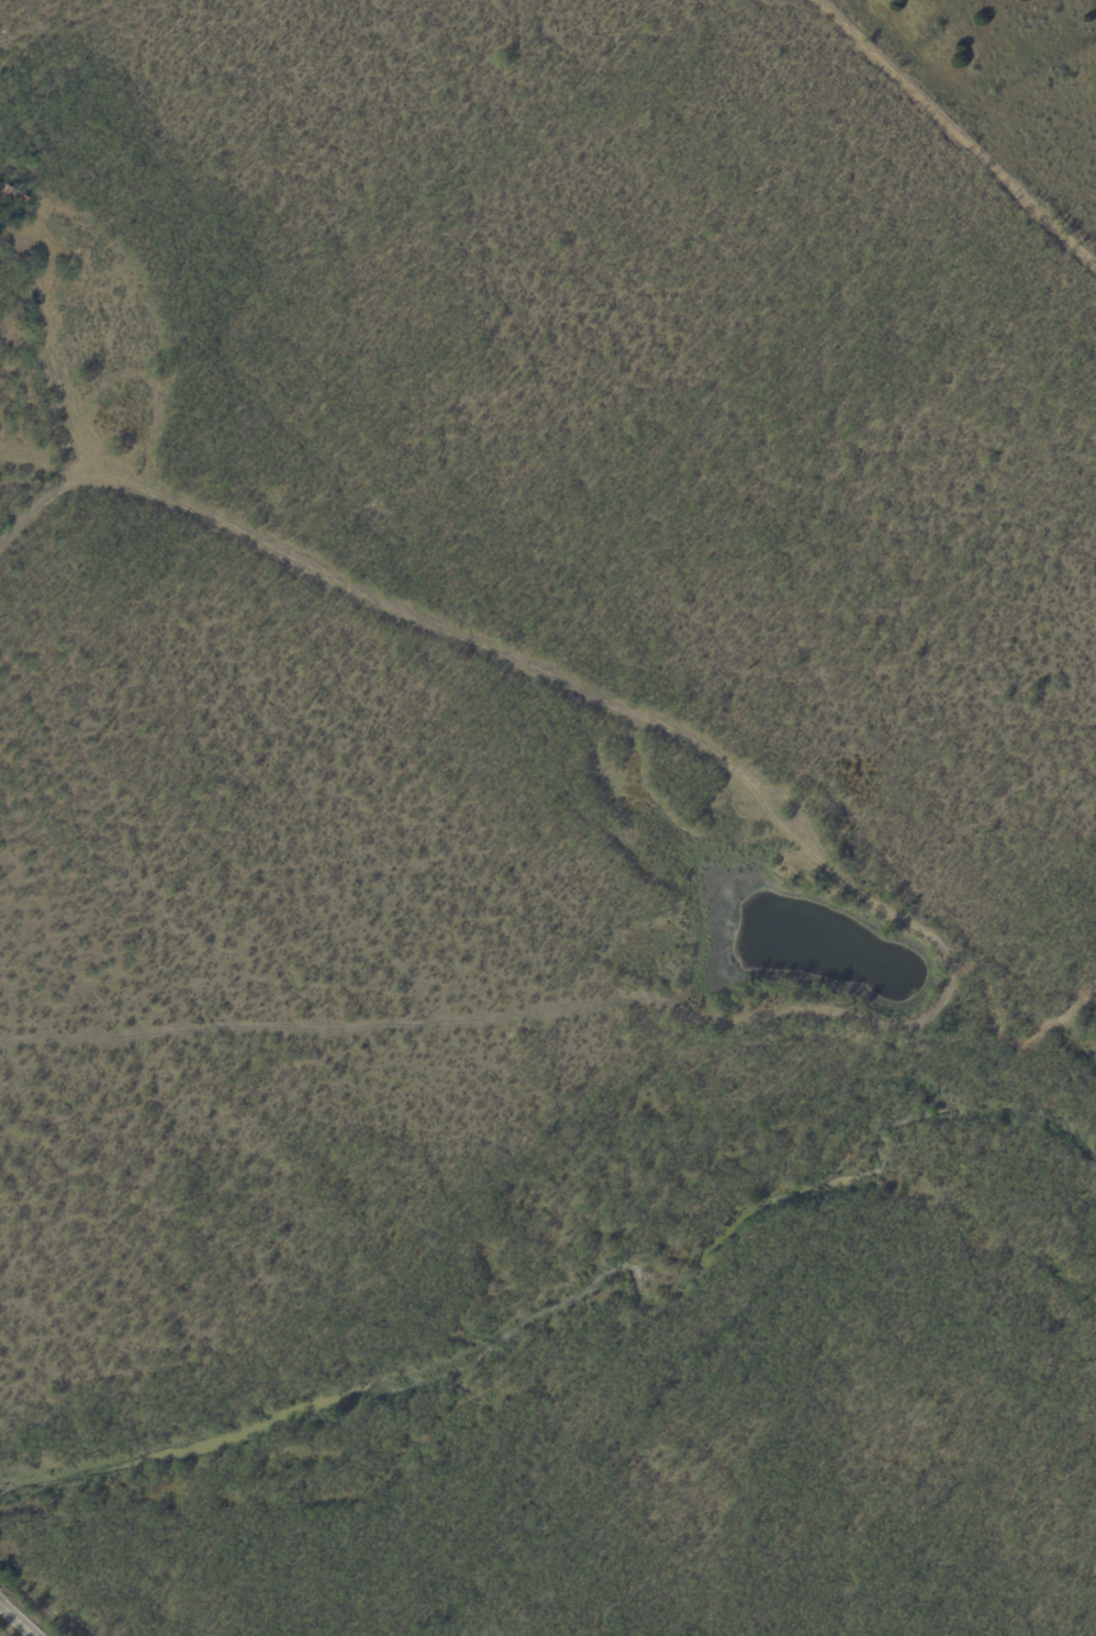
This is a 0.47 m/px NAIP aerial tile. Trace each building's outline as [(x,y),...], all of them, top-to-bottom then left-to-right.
[(19,209),(0,198),(0,184),(24,199),(19,209)]
